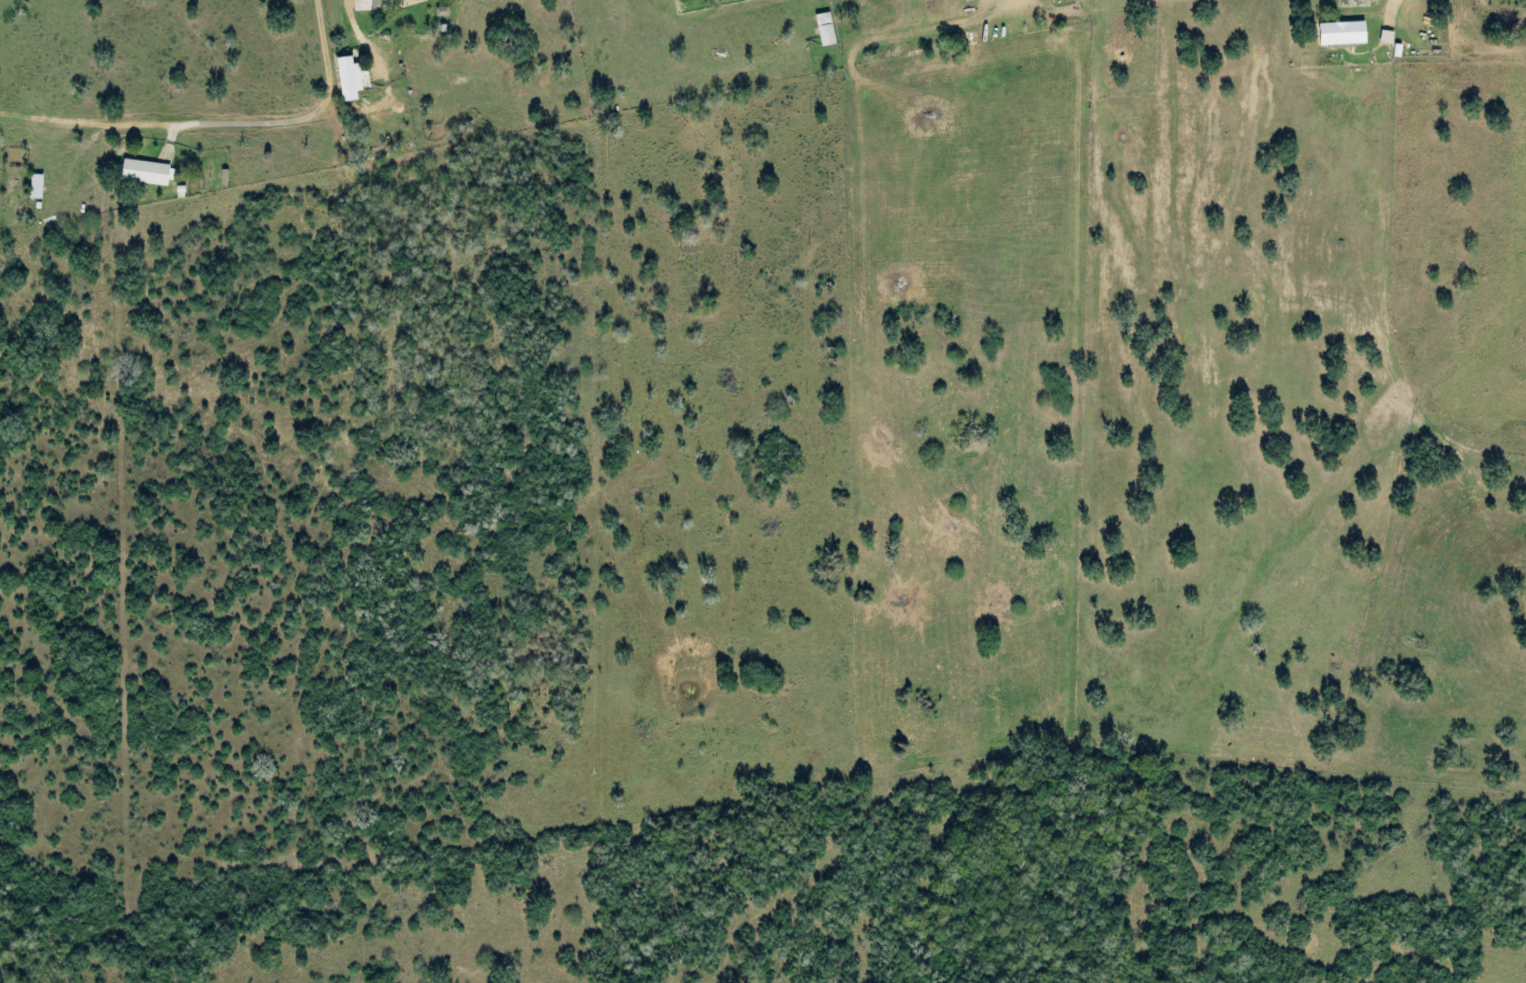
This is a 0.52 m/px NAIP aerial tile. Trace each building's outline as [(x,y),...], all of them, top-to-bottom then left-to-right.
[(374,10),(391,10),(391,0),(373,0),(374,10)] [(451,8),(438,8),(438,17),(451,17),(451,8)] [(824,48),(839,44),(831,13),(816,16),(824,48)] [(1323,46),(1370,44),(1369,22),(1322,24),(1323,46)] [(1395,45),(1396,32),(1383,31),(1382,44),(1395,45)] [(360,101),(359,92),(364,91),(362,64),(355,65),(355,57),(340,58),(344,102),(360,101)] [(122,181),(172,187),(174,166),(125,161),(122,181)] [(45,200),(45,176),(33,175),(32,200),(45,200)]
